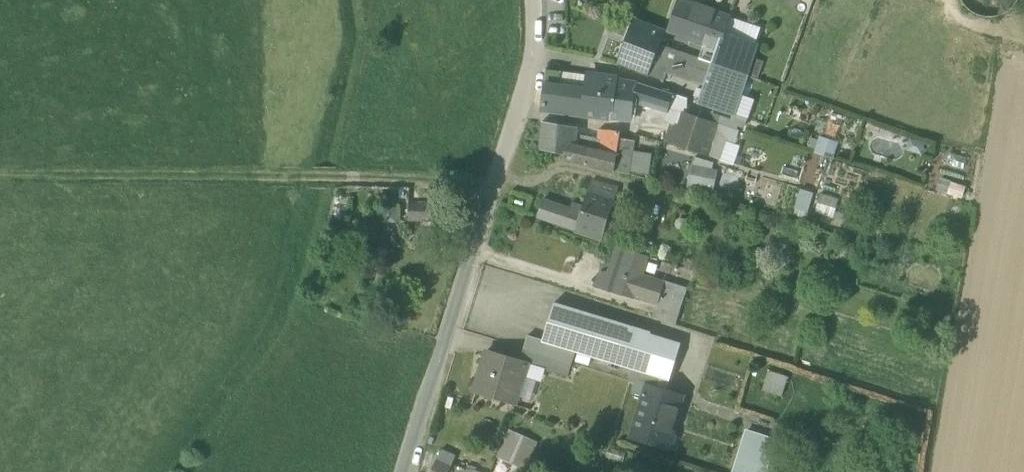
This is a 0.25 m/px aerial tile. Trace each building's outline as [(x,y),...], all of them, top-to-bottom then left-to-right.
[(705,43),(718,47),(723,31),(725,32),(730,17),(728,16),(688,2),(681,0),(680,0),(669,31),(705,43)] [(990,17),(1002,14),(1012,7),(1017,0),(962,0),(967,7),(978,14),(990,17)] [(661,77),(664,69),(672,48),(659,44),(664,32),(636,21),(621,63),(661,77)] [(757,43),(725,32),(723,31),(718,47),(712,63),(747,75),(757,43)] [(712,63),(718,47),(705,43),(700,59),(672,48),(664,69),(705,84),(712,63)] [(712,63),(705,84),(698,104),(733,115),(747,75),(712,63)] [(553,112),(611,119),(617,80),(617,78),(588,74),(586,90),(559,86),(562,71),(546,69),(543,105),(553,112)] [(636,84),(617,80),(611,119),(631,121),(634,98),(636,84)] [(634,98),(668,109),(672,95),(637,84),(636,84),(634,98)] [(665,141),(709,156),(720,124),(687,113),(679,136),(673,134),(672,138),(667,136),(665,141)] [(599,168),(614,171),(617,154),(596,149),(575,144),(576,128),(541,122),(539,148),(573,156),(571,161),(599,168)] [(596,149),(617,154),(620,133),(598,130),(596,149)] [(835,154),(839,138),(812,131),(808,148),(835,154)] [(715,186),(718,160),(693,157),(690,184),(715,186)] [(569,228),(600,239),(613,199),(617,188),(594,182),(591,181),(583,206),(572,203),(570,208),(567,218),(572,219),(569,228)] [(537,218),(555,223),(560,207),(561,207),(562,206),(562,205),(543,199),(537,218)] [(408,218),(442,220),(442,207),(409,205),(408,218)] [(555,223),(569,228),(572,219),(567,218),(570,208),(562,206),(561,207),(560,207),(555,223)] [(596,286),(612,291),(626,249),(617,246),(611,265),(611,272),(599,274),(596,286)] [(647,256),(626,249),(612,291),(634,298),(635,296),(657,303),(658,303),(665,283),(663,283),(641,276),(647,256)] [(653,317),(676,325),(687,288),(664,281),(663,283),(665,283),(658,303),(657,303),(653,317)] [(634,369),(639,371),(651,334),(651,332),(554,302),(543,340),(542,341),(575,351),(634,369)] [(681,343),(651,334),(639,371),(661,378),(670,380),(681,343)] [(528,335),(524,348),(571,363),(575,351),(542,341),(543,340),(528,335)] [(567,376),(571,363),(524,348),(520,360),(527,362),(532,363),(531,365),(567,376)] [(475,392),(514,404),(526,368),(530,370),(531,365),(532,363),(527,362),(520,360),(488,350),(475,392)] [(768,368),(762,388),(783,394),(789,374),(768,368)] [(647,386),(658,389),(661,378),(639,371),(634,369),(630,381),(630,382),(635,384),(647,388),(647,386)] [(658,389),(666,392),(670,380),(661,378),(658,389)] [(632,393),(644,397),(647,388),(635,384),(632,393)] [(632,436),(667,447),(668,444),(673,443),(675,436),(671,432),(682,397),(666,392),(658,389),(647,386),(647,388),(644,397),(632,436)] [(498,457),(525,469),(538,442),(510,430),(498,457)] [(770,447),(768,446),(769,440),(745,433),(733,471),(762,471),(770,447)] [(440,451),(437,458),(451,465),(454,458),(440,451)] [(451,465),(437,458),(430,471),(447,471),(451,465)]
